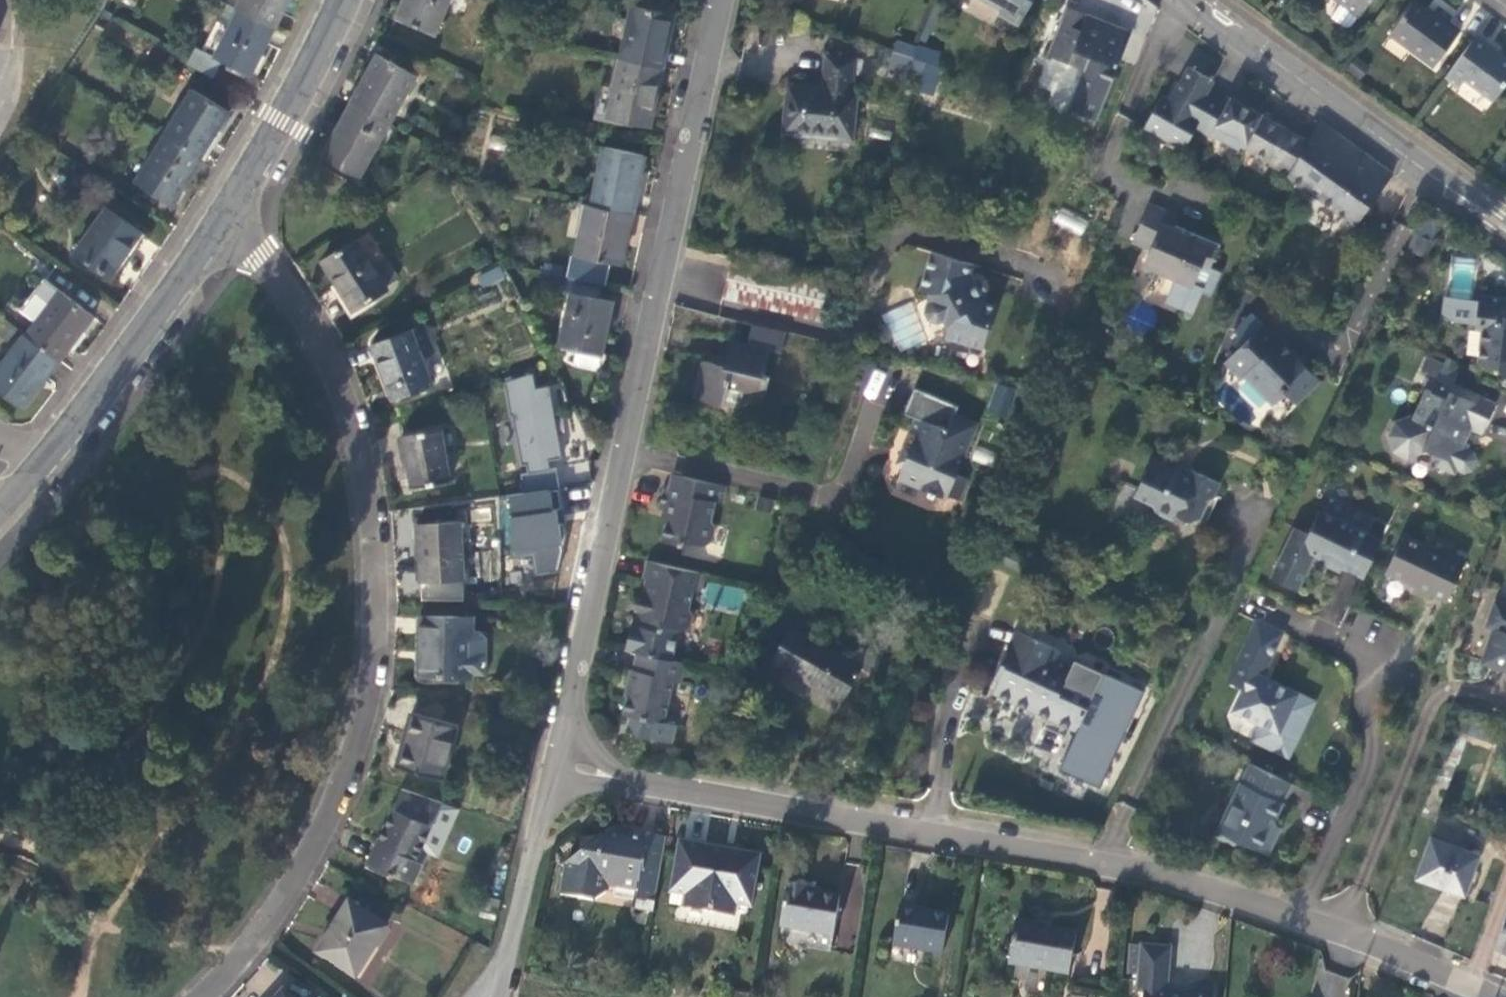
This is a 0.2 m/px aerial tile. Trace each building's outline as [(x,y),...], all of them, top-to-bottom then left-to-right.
[(241,4),(279,21),(289,0),(243,0),(241,4)] [(450,0),(406,0),(401,10),(438,27),(450,0)] [(628,51),(670,60),(676,34),(681,7),(646,0),(639,0),(628,51)] [(1033,0),(984,0),(1001,10),(999,13),(1019,25),(1033,0)] [(1360,14),(1370,0),(1340,0),(1360,14)] [(1391,32),(1435,64),(1460,29),(1449,21),(1452,16),(1445,11),(1438,6),(1433,13),(1414,0),(1391,32)] [(270,40),(279,21),(241,4),(233,21),(221,14),(206,46),(256,70),(270,40)] [(1080,29),(1086,13),(1067,5),(1060,21),(1080,29)] [(1096,120),(1131,31),(1086,13),(1080,29),(1060,21),(1048,55),(1078,66),(1083,54),(1090,57),(1084,69),(1069,109),(1096,120)] [(1476,34),(1446,76),(1460,86),(1465,79),(1493,99),(1505,81),(1505,58),(1497,52),(1489,46),(1490,44),(1476,34)] [(372,67),(357,95),(395,116),(422,64),(384,44),(372,67)] [(933,96),(942,66),(937,65),(941,53),(918,45),(913,57),(927,62),(922,78),(918,91),(933,96)] [(904,73),(913,57),(895,50),(890,68),(904,73)] [(665,88),(670,60),(628,51),(616,109),(659,117),(665,88)] [(852,140),(856,91),(853,91),(856,58),(826,54),(823,87),(789,85),(784,133),(852,140)] [(1084,69),(1090,57),(1083,54),(1078,66),(1084,69)] [(922,78),(927,62),(913,57),(904,73),(922,78)] [(1258,112),(1232,98),(1230,100),(1209,88),(1213,80),(1189,66),(1170,100),(1162,96),(1144,126),(1183,149),(1196,128),(1215,139),(1217,137),(1240,150),(1241,146),(1258,112)] [(194,82),(168,129),(204,151),(216,130),(232,104),(194,82)] [(368,167),(395,116),(357,95),(343,123),(330,147),(368,167)] [(1309,141),(1258,112),(1241,146),(1291,171),(1306,145),(1309,141)] [(1338,134),(1320,121),(1312,136),(1309,141),(1306,145),(1323,157),(1340,136),(1338,134)] [(191,174),(204,151),(168,129),(150,160),(136,152),(129,163),(142,171),(140,176),(177,198),(191,174)] [(1355,225),(1392,175),(1340,136),(1323,157),(1306,145),(1291,171),(1289,175),(1355,225)] [(611,138),(599,196),(638,205),(645,174),(651,146),(611,138)] [(633,230),(638,205),(599,196),(597,196),(586,247),(627,255),(633,230)] [(1211,267),(1219,246),(1198,237),(1196,242),(1181,236),(1183,231),(1174,227),(1179,214),(1149,202),(1132,241),(1150,248),(1146,259),(1167,268),(1174,280),(1165,302),(1193,314),(1202,292),(1194,289),(1204,268),(1210,271),(1211,267)] [(143,226),(107,203),(78,249),(114,272),(127,252),(143,226)] [(1058,206),(1051,222),(1081,236),(1088,220),(1058,206)] [(352,302),(399,275),(388,256),(376,263),(359,233),(324,253),(339,279),(352,302)] [(1427,257),(1434,242),(1415,234),(1408,249),(1427,257)] [(988,302),(971,272),(973,264),(930,252),(919,290),(928,292),(931,298),(926,303),(924,313),(928,320),(937,324),(944,322),(947,328),(944,337),(983,349),(996,304),(988,302)] [(820,320),(829,281),(732,258),(722,298),(820,320)] [(1167,268),(1146,259),(1143,266),(1174,280),(1167,268)] [(1474,297),(1478,262),(1451,259),(1448,294),(1474,297)] [(480,287),(504,280),(500,266),(476,273),(480,287)] [(1211,297),(1222,272),(1211,267),(1210,271),(1204,268),(1194,289),(1202,292),(1211,297)] [(38,317),(62,285),(47,273),(22,305),(38,317)] [(38,317),(29,329),(62,354),(96,312),(62,285),(38,317)] [(619,294),(574,285),(565,337),(583,340),(580,354),(585,360),(601,363),(606,358),(614,319),(619,294)] [(1479,294),(1478,298),(1474,297),(1448,294),(1447,300),(1442,300),(1453,319),(1476,322),(1476,327),(1481,328),(1477,361),(1486,367),(1498,368),(1503,373),(1505,374),(1505,297),(1479,294)] [(898,352),(926,340),(910,302),(882,314),(898,352)] [(434,323),(422,327),(430,351),(442,346),(434,323)] [(1320,380),(1264,323),(1225,362),(1241,378),(1245,374),(1272,402),(1283,392),(1295,405),(1320,380)] [(420,324),(380,341),(390,367),(400,395),(441,380),(430,351),(422,327),(420,324)] [(765,374),(770,349),(782,352),(786,333),(752,325),(748,343),(730,340),(724,365),(704,361),(695,399),(724,405),(728,386),(766,393),(770,375),(765,374)] [(62,354),(29,329),(26,327),(0,361),(0,385),(24,403),(62,354)] [(1482,434),(1497,402),(1454,382),(1460,370),(1433,358),(1426,373),(1437,378),(1432,391),(1425,388),(1413,415),(1410,414),(1394,419),(1387,436),(1393,451),(1408,459),(1424,452),(1426,449),(1441,457),(1437,467),(1455,475),(1457,471),(1465,474),(1473,471),(1478,459),(1475,450),(1464,446),(1456,443),(1464,426),(1472,430),(1482,434)] [(878,401),(886,372),(871,368),(863,398),(878,401)] [(535,373),(506,381),(512,415),(514,415),(523,465),(528,464),(530,473),(523,474),(526,492),(554,489),(561,488),(558,467),(552,469),(546,470),(545,461),(550,460),(562,458),(558,435),(554,436),(551,417),(557,416),(552,386),(538,388),(535,373)] [(1008,410),(1015,388),(997,382),(989,405),(1008,410)] [(957,474),(979,422),(956,413),(958,406),(914,387),(903,412),(915,417),(909,432),(916,435),(897,479),(928,492),(927,495),(944,503),(946,499),(948,496),(960,500),(969,479),(957,474)] [(558,435),(562,458),(564,458),(557,416),(551,417),(554,436),(558,435)] [(456,473),(445,421),(409,429),(413,452),(419,480),(456,473)] [(1214,494),(1220,480),(1189,467),(1188,469),(1175,464),(1174,466),(1153,456),(1135,496),(1154,504),(1155,511),(1169,517),(1172,511),(1186,517),(1197,513),(1200,514),(1208,496),(1214,494)] [(723,503),(726,486),(673,474),(669,489),(664,489),(659,509),(662,510),(670,512),(666,524),(663,541),(684,545),(689,541),(705,546),(713,540),(716,526),(712,519),(716,501),(723,503)] [(534,548),(536,574),(557,571),(563,550),(561,542),(555,507),(554,489),(526,492),(510,495),(511,516),(515,550),(534,548)] [(1208,520),(1217,498),(1214,494),(1208,496),(1200,514),(1197,513),(1186,517),(1193,520),(1202,517),(1208,520)] [(1369,531),(1376,517),(1331,496),(1325,512),(1321,510),(1310,534),(1296,528),(1272,578),(1299,592),(1313,559),(1315,555),(1342,568),(1364,578),(1383,538),(1369,531)] [(666,524),(670,512),(662,510),(661,516),(666,524)] [(464,569),(462,513),(421,514),(422,544),(423,570),(464,569)] [(1446,601),(1465,560),(1449,552),(1445,559),(1425,550),(1423,543),(1404,534),(1386,572),(1416,586),(1414,589),(1430,597),(1431,594),(1446,601)] [(1342,568),(1315,555),(1313,559),(1340,572),(1342,568)] [(690,626),(692,615),(689,609),(692,590),(698,591),(701,573),(648,561),(643,578),(647,579),(643,597),(633,602),(640,611),(637,624),(632,624),(626,649),(637,652),(672,660),(679,629),(684,630),(690,626)] [(1497,600),(1487,627),(1493,629),(1481,663),(1505,672),(1505,603),(1497,600)] [(424,634),(425,668),(474,667),(473,663),(491,663),(490,627),(479,620),(472,620),(472,608),(423,610),(424,634)] [(1300,713),(1308,698),(1262,676),(1283,632),(1256,619),(1240,655),(1228,681),(1246,689),(1251,691),(1241,713),(1259,722),(1279,731),(1272,747),(1290,756),(1307,716),(1300,713)] [(852,719),(882,660),(860,648),(851,661),(791,628),(772,660),(800,677),(802,674),(842,697),(835,709),(852,719)] [(1137,708),(1145,691),(1138,687),(1138,686),(1112,674),(1111,675),(1074,658),(1071,665),(1055,658),(1059,650),(1016,631),(1001,662),(1005,664),(993,692),(1076,730),(1059,768),(1100,788),(1129,726),(1130,726),(1138,709),(1137,708)] [(681,682),(685,663),(672,660),(637,652),(634,669),(636,669),(632,687),(629,686),(624,713),(632,715),(630,722),(637,735),(673,742),(677,724),(664,721),(674,680),(681,682)] [(1241,713),(1251,691),(1246,689),(1237,711),(1241,713)] [(457,716),(413,705),(406,729),(399,758),(443,769),(457,716)] [(1279,731),(1259,722),(1251,738),(1272,747),(1279,731)] [(1502,734),(1494,756),(1505,761),(1505,735),(1502,734)] [(1274,818),(1282,802),(1283,803),(1292,783),(1250,763),(1240,781),(1215,834),(1235,843),(1242,842),(1268,854),(1277,835),(1273,833),(1277,825),(1274,818)] [(425,842),(442,794),(403,781),(392,811),(383,838),(379,836),(371,858),(420,875),(427,853),(422,851),(425,842)] [(460,800),(442,794),(425,842),(444,849),(460,800)] [(1277,835),(1281,827),(1277,825),(1273,833),(1277,835)] [(653,911),(666,837),(617,831),(565,864),(559,895),(595,901),(609,892),(610,886),(640,891),(636,908),(653,911)] [(1464,896),(1480,854),(1433,836),(1417,879),(1464,896)] [(752,908),(762,855),(680,840),(670,893),(686,896),(683,907),(734,916),(736,905),(752,908)] [(831,951),(840,897),(808,890),(807,887),(786,884),(778,942),(831,951)] [(393,919),(354,895),(340,917),(323,945),(363,969),(393,919)] [(942,955),(949,915),(900,906),(893,947),(942,955)] [(1494,948),(1505,953),(1505,914),(1494,948)] [(1069,975),(1076,932),(1038,927),(1039,924),(1016,921),(1009,963),(1069,975)] [(1172,996),(1167,991),(1167,988),(1171,948),(1141,944),(1141,945),(1130,944),(1127,974),(1138,975),(1137,989),(1144,989),(1143,996),(1187,996),(1172,996)] [(290,985),(279,996),(303,996),(290,985)] [(1187,990),(1167,988),(1167,991),(1172,996),(1187,996),(1187,990)] [(1213,990),(1188,988),(1187,990),(1187,996),(1213,996),(1213,990)]
